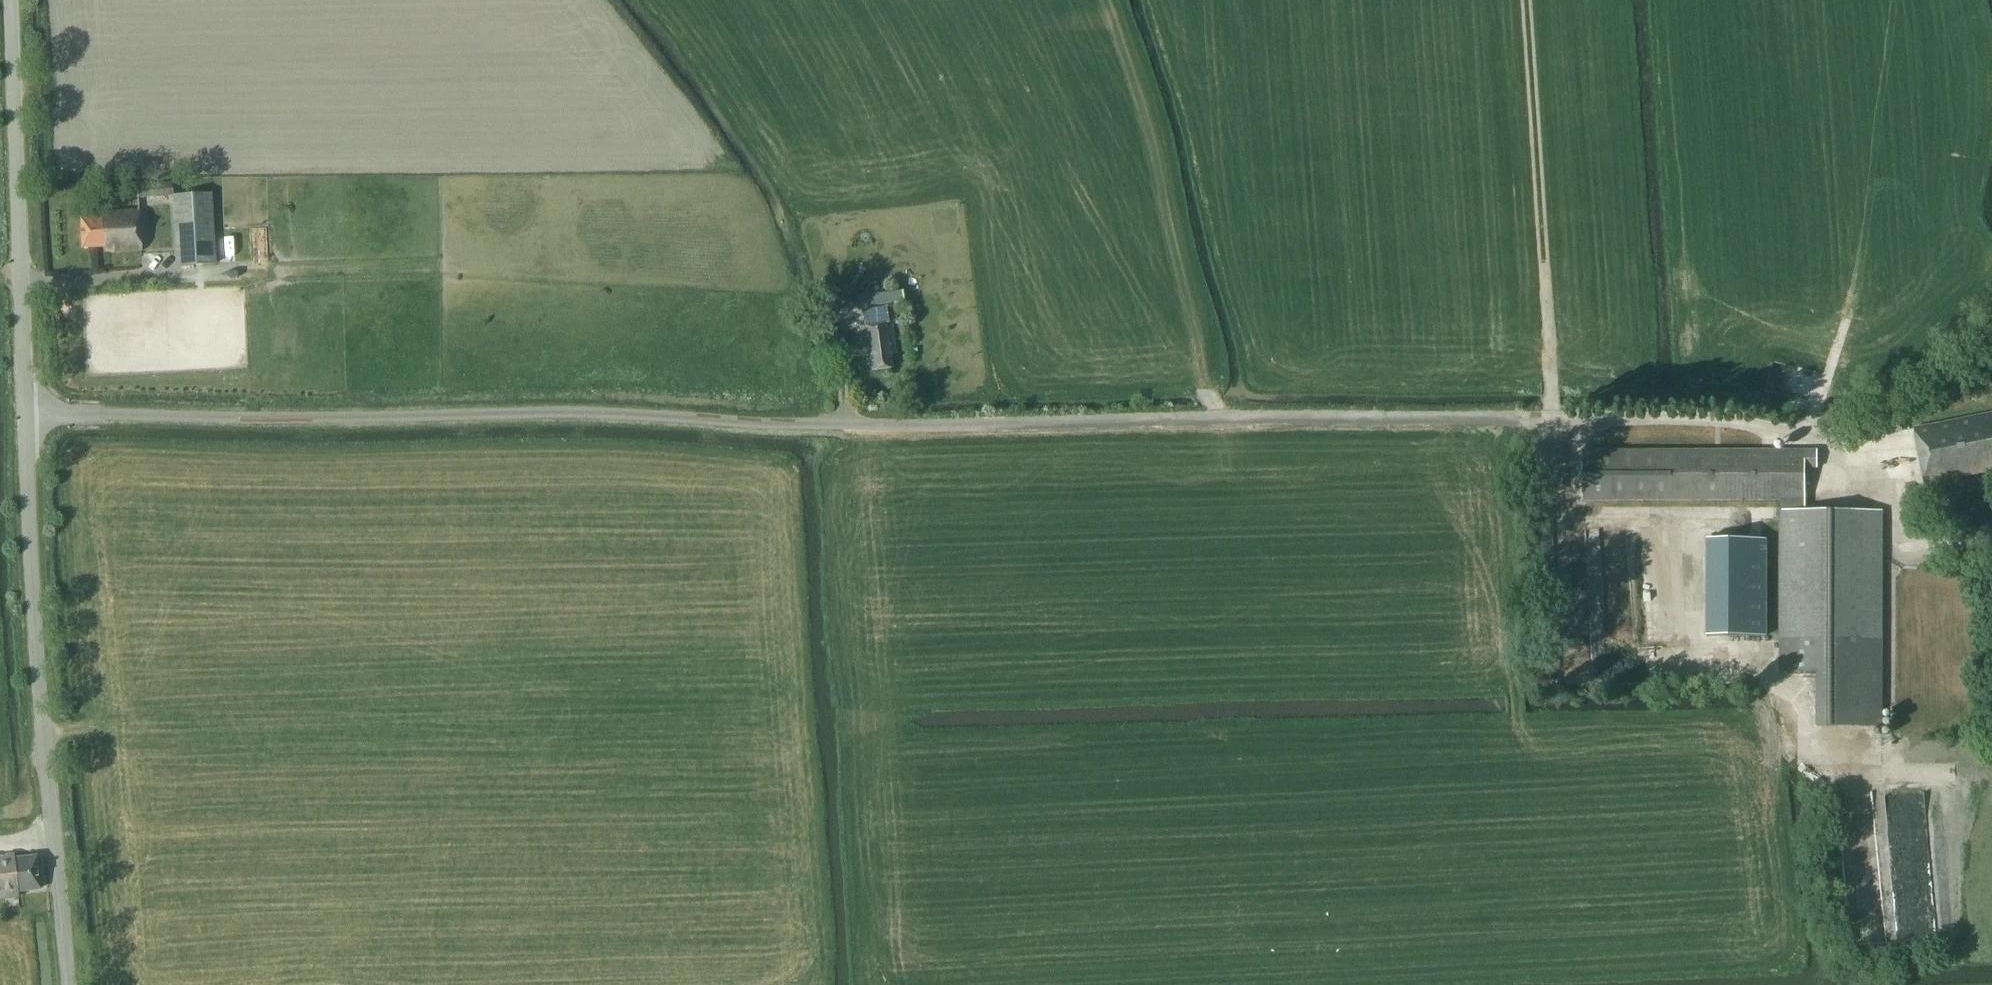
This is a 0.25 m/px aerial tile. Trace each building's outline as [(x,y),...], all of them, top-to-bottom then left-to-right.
[(136,184),(137,198),(173,196),(173,195),(172,182),(136,184)] [(211,193),(173,195),(173,196),(173,209),(176,266),(215,264),(211,193)] [(103,247),(104,251),(141,250),(139,211),(101,213),(102,217),(80,218),(82,248),(103,247)] [(864,326),(859,326),(862,348),(868,347),(871,371),(892,367),(890,354),(896,354),(892,322),(888,322),(886,302),(888,302),(886,289),(859,293),(864,326)] [(1875,414),(1879,435),(1903,431),(1898,409),(1875,414)] [(1925,483),(1991,471),(1991,414),(1915,428),(1925,483)] [(1583,499),(1781,499),(1780,672),(1818,672),(1818,727),(1882,727),(1883,511),(1806,511),(1806,468),(1818,468),(1818,451),(1806,451),(1583,451),(1583,499)] [(1767,538),(1707,538),(1707,558),(1767,558),(1767,538)] [(1558,583),(1562,678),(1592,676),(1588,581),(1558,583)] [(36,856),(14,858),(14,854),(0,856),(0,897),(18,895),(18,891),(40,888),(36,856)]
